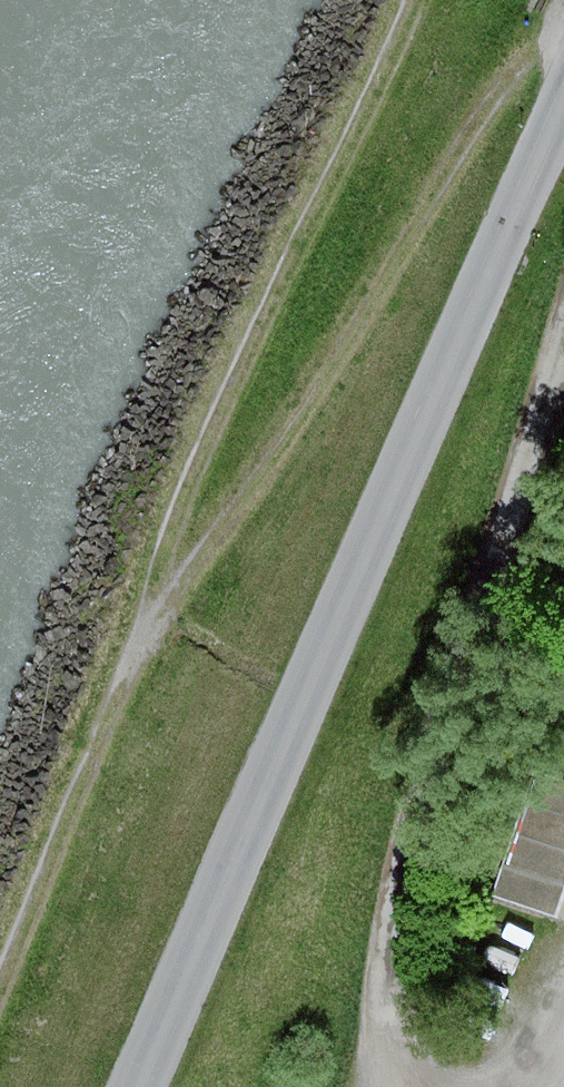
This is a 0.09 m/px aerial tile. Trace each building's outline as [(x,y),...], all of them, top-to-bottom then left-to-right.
[(563,907),(563,781),(537,772),(495,897),(560,919),(563,907)]
